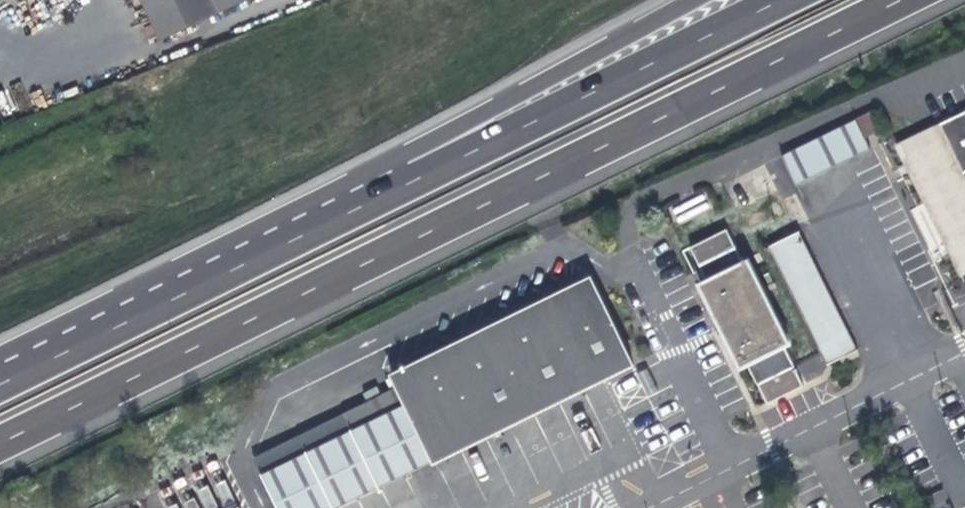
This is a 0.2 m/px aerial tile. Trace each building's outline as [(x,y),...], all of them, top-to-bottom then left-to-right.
[(160,43),(254,0),(138,0),(160,43)] [(871,110),(855,118),(855,119),(859,127),(875,119),(871,110)] [(964,272),(964,178),(962,172),(964,170),(964,110),(896,144),(960,274),(964,272)] [(796,185),(870,149),(864,137),(859,127),(855,119),(780,154),(796,185)] [(773,205),(783,225),(792,220),(782,201),(773,205)] [(735,246),(727,229),(689,246),(698,264),(706,281),(746,362),(767,403),(803,385),(782,344),(759,298),(764,295),(747,260),(743,262),(735,246)] [(827,364),(856,349),(798,232),(768,245),(827,364)] [(589,275),(390,372),(397,386),(253,458),(278,507),(335,507),(433,460),(434,462),(633,364),(589,275)] [(746,362),(706,281),(700,284),(740,365),(746,362)] [(787,342),(764,295),(759,298),(782,344),(787,342)] [(804,382),(827,371),(818,353),(795,365),(804,382)]
